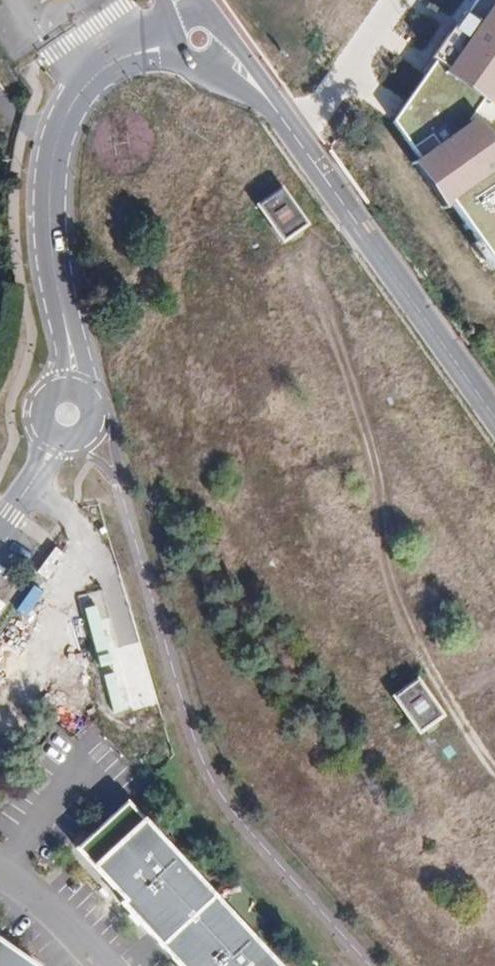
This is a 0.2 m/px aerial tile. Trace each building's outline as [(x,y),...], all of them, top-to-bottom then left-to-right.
[(472,17),(469,16),(438,61),(443,64),(400,125),(494,260),(494,155),(471,122),(483,106),(494,89),(494,0),(484,0),(472,17)] [(281,188),(259,203),(282,237),(305,221),(281,188)] [(416,679),(393,696),(418,730),(441,713),(416,679)] [(133,805),(85,850),(194,965),(285,965),(133,805)] [(5,942),(0,949),(0,965),(40,965),(5,942)]
